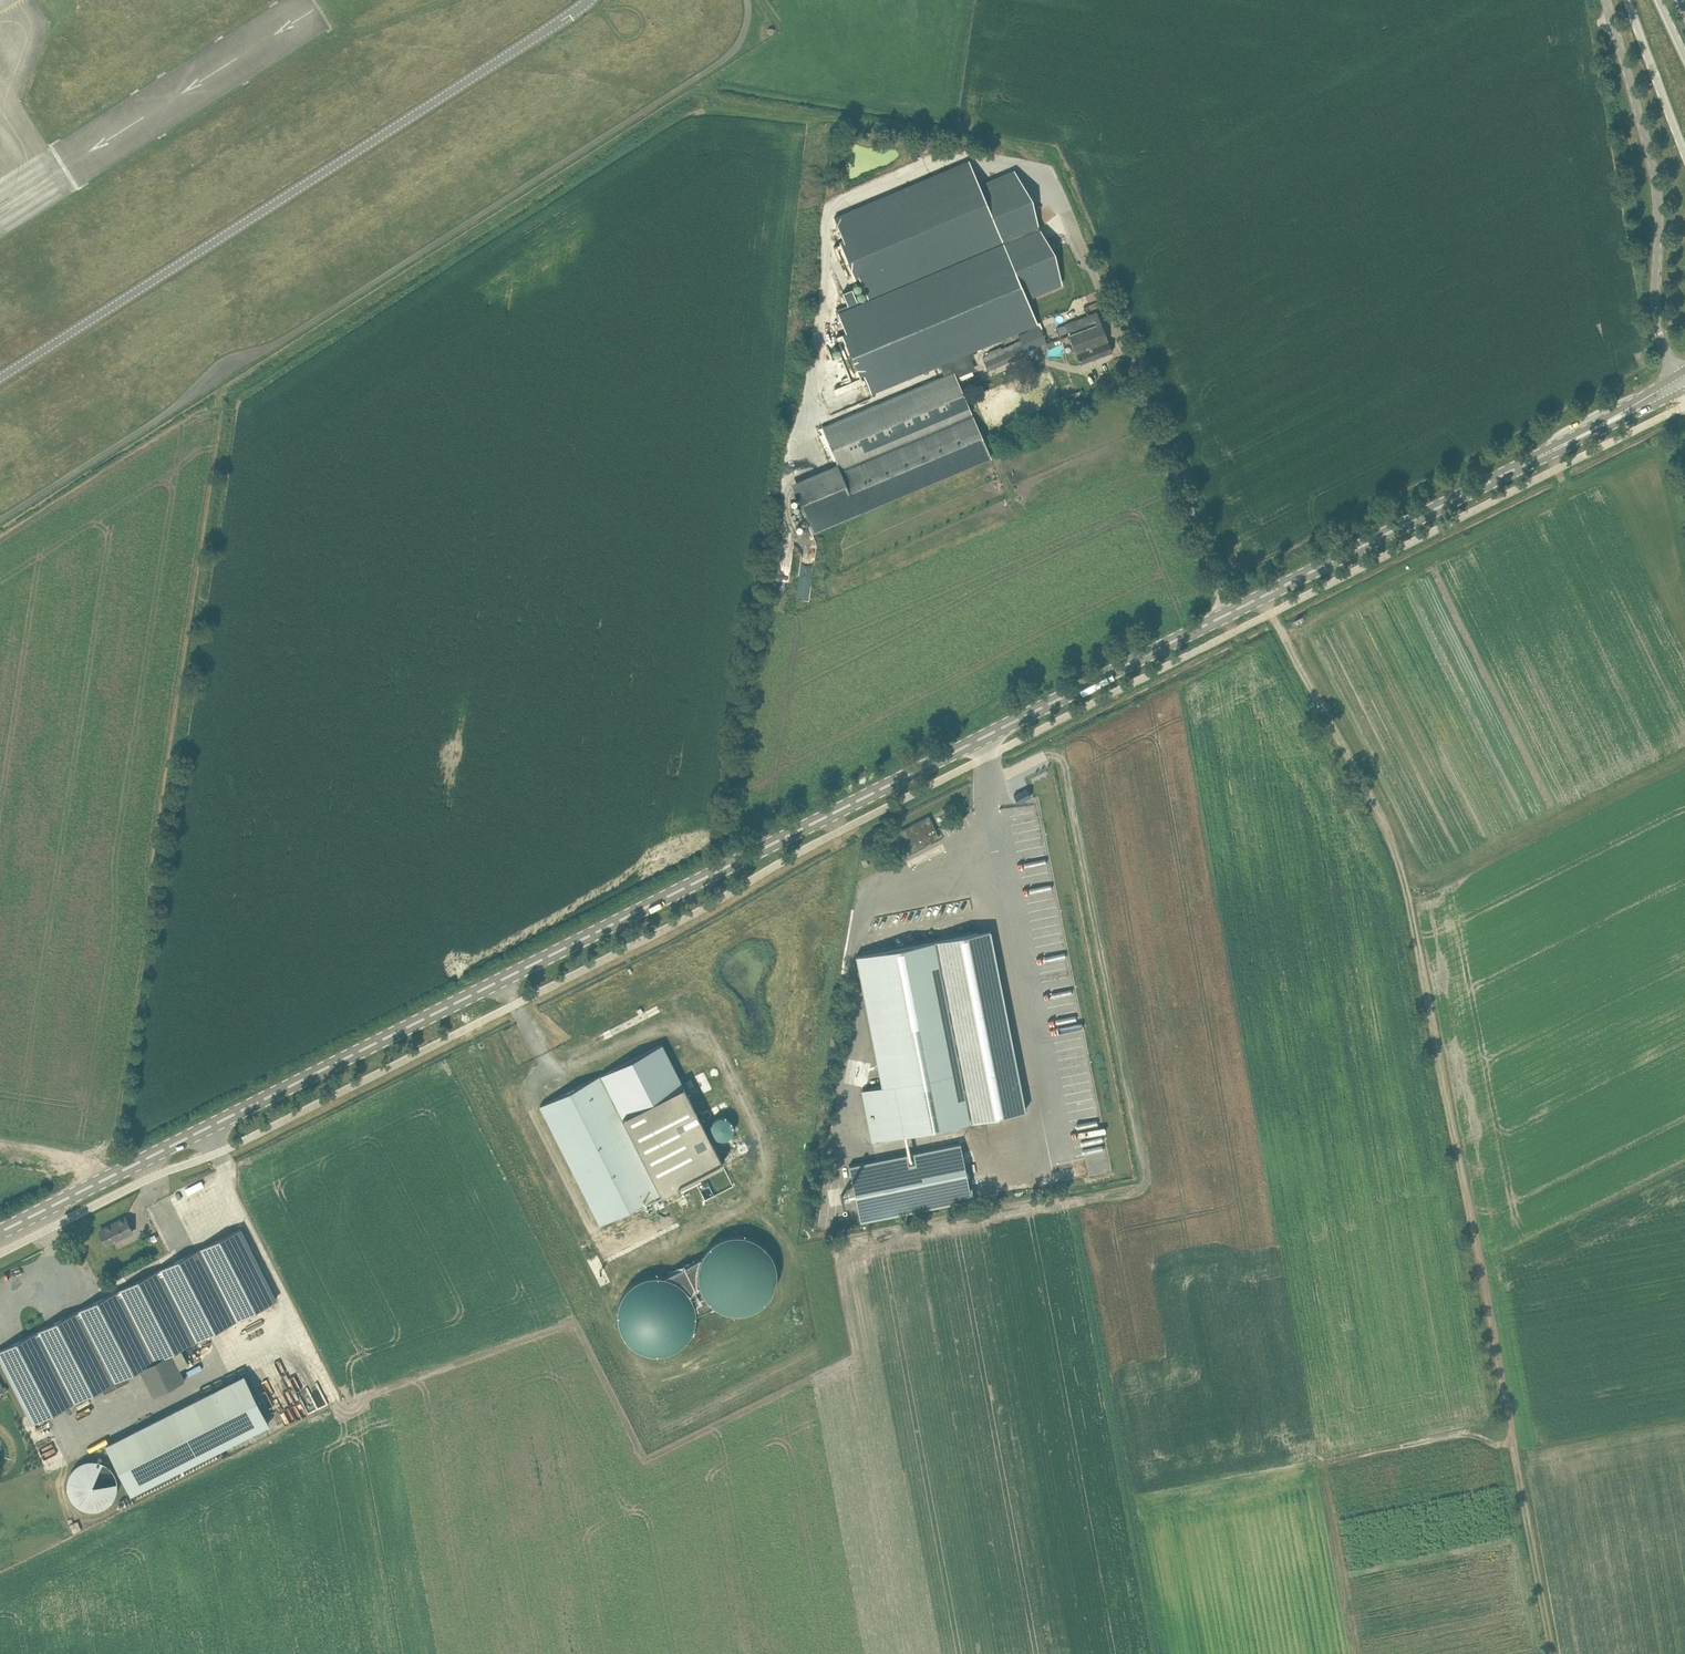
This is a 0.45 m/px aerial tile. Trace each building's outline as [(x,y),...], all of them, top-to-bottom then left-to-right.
[(939,364),(945,376),(955,372),(950,360),(1037,323),(1027,299),(1060,285),(1011,171),(980,185),(969,160),(834,217),(844,242),(834,246),(849,283),(860,278),(867,296),(849,304),(836,309),(846,332),(836,337),(853,377),(863,373),(871,393),(939,364)] [(1086,316),(1064,324),(1067,330),(1068,334),(1080,364),(1102,356),(1112,352),(1107,339),(1105,340),(1102,332),(1104,331),(1096,312),(1086,316)] [(1064,324),(1057,327),(1060,333),(1067,330),(1064,324)] [(1020,340),(982,357),(984,362),(987,368),(988,371),(1028,353),(1027,350),(1046,342),(1040,329),(1042,328),(1041,325),(1017,335),(1020,340)] [(837,464),(791,483),(812,534),(832,525),(992,458),(955,372),(945,376),(822,428),(837,464)] [(1014,795),(1018,803),(1031,796),(1027,789),(1014,795)] [(903,842),(908,852),(916,848),(916,849),(917,849),(916,848),(925,843),(925,842),(929,840),(929,841),(934,839),(934,840),(935,840),(935,839),(939,836),(929,816),(897,832),(902,842),(901,842),(902,843),(903,842)] [(990,929),(856,955),(882,1086),(862,1090),(872,1140),(1026,1110),(990,929)] [(663,1043),(599,1075),(659,1194),(723,1162),(663,1043)] [(540,1105),(600,1224),(659,1194),(599,1075),(540,1105)] [(793,1137),(802,1137),(801,1125),(793,1125),(793,1137)] [(957,1143),(848,1165),(860,1222),(973,1199),(962,1142),(957,1143)] [(726,1161),(747,1151),(744,1145),(723,1154),(726,1161)] [(107,1245),(132,1232),(125,1218),(100,1231),(107,1245)] [(0,1350),(0,1358),(33,1423),(276,1299),(240,1228),(0,1350)] [(698,1272),(698,1275),(698,1279),(698,1282),(699,1286),(700,1289),(701,1292),(703,1295),(705,1298),(707,1301),(709,1304),(712,1306),(715,1308),(718,1310),(721,1312),(724,1313),(727,1314),(731,1315),(734,1315),(738,1315),(741,1315),(745,1315),(748,1314),(751,1313),(755,1312),(758,1310),(761,1308),(763,1306),(766,1304),(768,1301),(770,1298),(772,1295),(774,1292),(775,1289),(776,1286),(777,1282),(778,1279),(778,1275),(778,1272),(777,1268),(776,1265),(775,1262),(774,1258),(772,1255),(770,1252),(768,1249),(766,1247),(763,1244),(761,1242),(758,1240),(755,1239),(751,1238),(748,1236),(745,1236),(741,1235),(738,1235),(734,1235),(731,1236),(727,1236),(724,1238),(721,1239),(718,1241),(715,1242),(712,1244),(709,1247),(707,1249),(705,1252),(703,1255),(701,1258),(700,1262),(699,1265),(698,1268),(698,1272)] [(614,1312),(614,1316),(614,1319),(615,1323),(616,1326),(617,1330),(618,1333),(620,1336),(622,1339),(624,1342),(626,1344),(629,1347),(631,1349),(634,1351),(637,1352),(641,1354),(644,1355),(647,1355),(651,1356),(654,1356),(658,1356),(661,1355),(665,1355),(668,1354),(671,1352),(674,1351),(677,1349),(680,1347),(683,1344),(685,1342),(687,1339),(688,1337),(689,1337),(689,1336),(690,1335),(690,1334),(691,1333),(691,1332),(692,1331),(692,1330),(693,1326),(694,1323),(694,1319),(695,1316),(694,1312),(694,1309),(693,1305),(692,1302),(691,1299),(689,1296),(687,1293),(685,1290),(683,1288),(680,1285),(677,1283),(675,1281),(671,1280),(668,1278),(665,1277),(661,1276),(658,1276),(654,1276),(651,1276),(647,1276),(644,1277),(641,1278),(637,1280),(634,1281),(631,1283),(629,1285),(626,1288),(624,1290),(622,1293),(620,1296),(618,1299),(617,1302),(616,1305),(615,1309),(614,1312)] [(244,1374),(105,1444),(131,1495),(270,1425),(244,1374)] [(62,1482),(62,1483),(62,1485),(62,1486),(62,1489),(63,1491),(63,1493),(64,1495),(64,1496),(65,1497),(66,1498),(67,1501),(68,1502),(70,1504),(72,1506),(73,1507),(75,1508),(76,1509),(78,1509),(81,1510),(84,1511),(86,1511),(88,1511),(90,1511),(92,1511),(95,1511),(97,1510),(100,1509),(102,1508),(104,1506),(105,1505),(106,1504),(108,1502),(109,1501),(110,1500),(111,1498),(112,1496),(113,1493),(114,1492),(114,1491),(114,1489),(114,1488),(114,1485),(114,1484),(114,1481),(114,1479),(113,1478),(113,1476),(112,1474),(111,1472),(110,1470),(108,1468),(106,1466),(104,1464),(102,1463),(100,1462),(99,1461),(97,1461),(95,1460),(93,1460),(90,1459),(88,1459),(87,1459),(85,1459),(82,1460),(80,1461),(77,1462),(75,1463),(73,1464),(71,1466),(70,1466),(69,1467),(67,1469),(66,1472),(65,1474),(64,1476),(63,1479),(63,1481),(62,1482)]
